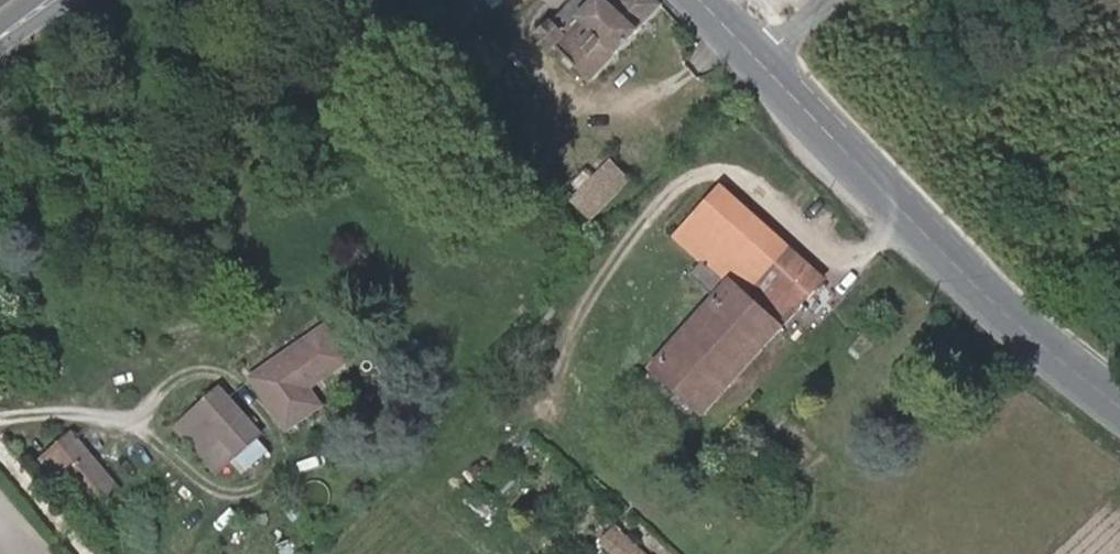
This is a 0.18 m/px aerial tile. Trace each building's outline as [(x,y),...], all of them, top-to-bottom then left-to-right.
[(552,24),(549,21),(535,35),(550,50),(555,44),(590,78),(662,3),(658,0),(597,0),(563,35),(552,24)] [(552,24),(563,35),(597,0),(576,0),(552,24)] [(629,183),(611,163),(574,199),(592,220),(629,183)] [(823,279),(724,187),(679,237),(728,283),(652,366),(703,412),(823,279)] [(326,325),(252,376),(288,430),(320,407),(309,388),(350,361),(326,325)] [(259,437),(219,389),(176,425),(217,473),(259,437)] [(65,472),(81,491),(97,509),(119,490),(72,434),(36,465),(51,483),(65,472)] [(65,472),(51,483),(67,503),(81,491),(65,472)] [(651,551),(617,522),(601,539),(618,553),(648,553),(651,551)]
